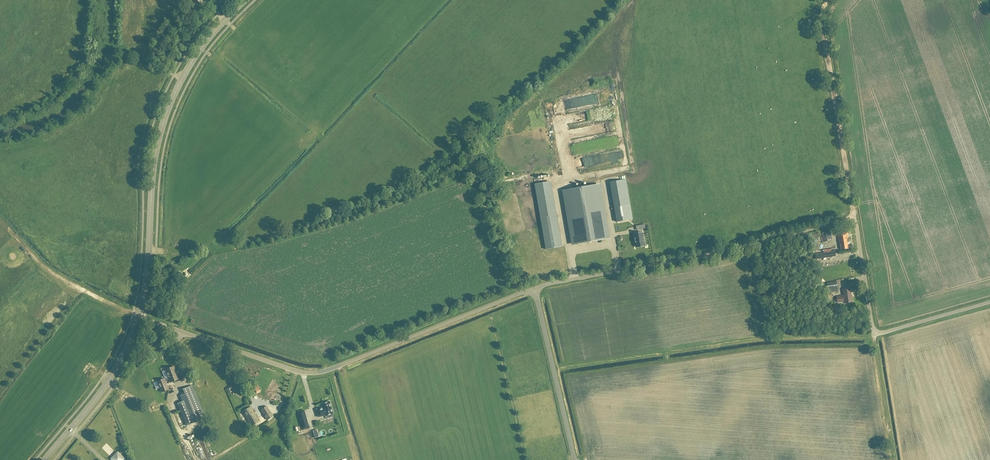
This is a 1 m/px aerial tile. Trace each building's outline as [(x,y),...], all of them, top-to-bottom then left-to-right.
[(612,122),(606,124),(609,132),(615,130),(612,122)] [(610,182),(617,222),(633,219),(626,179),(610,182)] [(605,239),(596,185),(584,187),(583,185),(579,186),(579,188),(567,190),(576,244),(605,239)] [(556,214),(541,217),(546,250),(562,247),(556,214)] [(832,238),(830,231),(825,232),(822,233),(825,242),(828,241),(827,240),(832,238)] [(847,238),(848,237),(847,232),(837,233),(839,244),(840,244),(841,250),(849,249),(847,238)] [(643,233),(634,234),(636,247),(645,246),(643,233)] [(837,289),(836,282),(827,283),(828,293),(832,292),(831,290),(837,289)] [(845,303),(852,302),(850,288),(843,289),(844,296),(837,297),(837,303),(845,301),(845,303)] [(168,378),(170,382),(179,379),(174,366),(165,370),(168,378)] [(170,382),(168,378),(164,379),(164,378),(157,381),(161,392),(168,389),(166,383),(170,382)] [(180,411),(186,426),(206,418),(193,385),(183,389),(185,394),(180,396),(185,409),(180,411)] [(325,416),(325,417),(333,415),(329,402),(322,404),(323,408),(316,410),(318,418),(325,416)] [(266,406),(261,410),(264,414),(267,420),(273,416),(269,411),(266,406)] [(251,426),(260,421),(256,415),(252,410),(253,410),(251,407),(242,412),(251,426)] [(304,410),(298,412),(303,430),(309,428),(304,410)] [(117,452),(110,459),(111,459),(123,459),(124,459),(117,452)]
